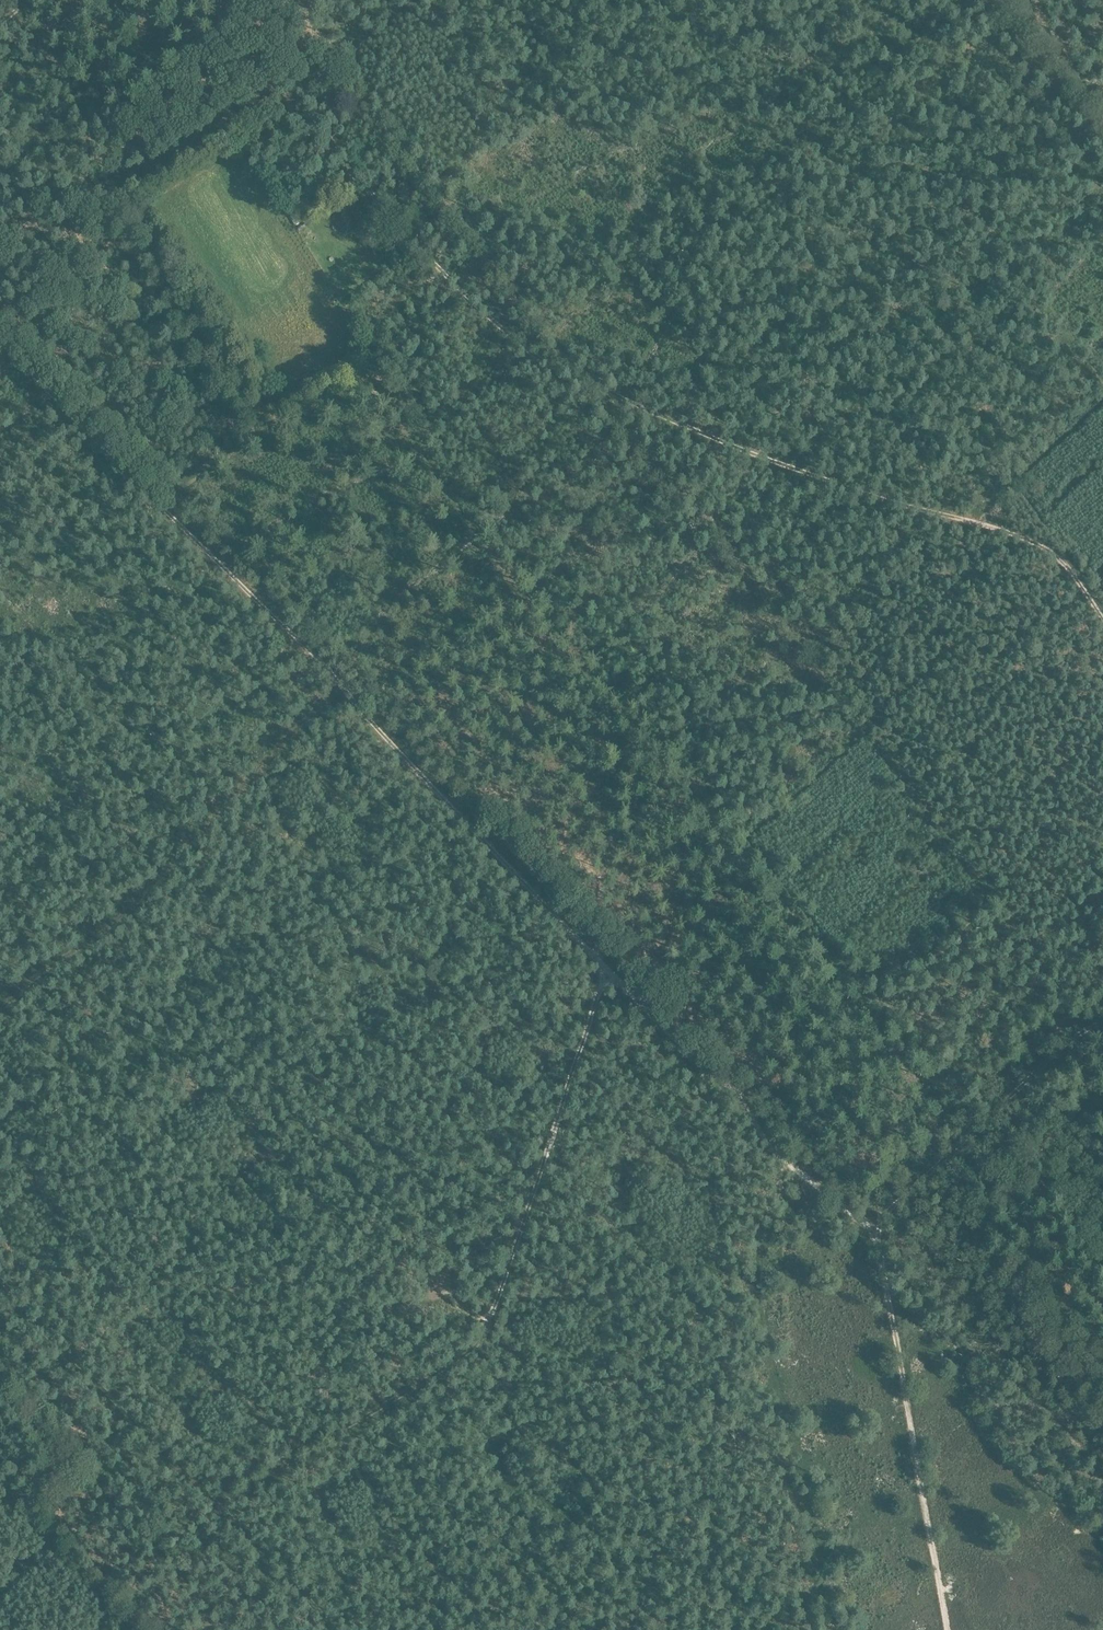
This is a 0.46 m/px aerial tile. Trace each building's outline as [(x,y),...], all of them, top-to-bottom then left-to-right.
[(335,216),(346,234),(356,228),(344,210),(335,216)] [(297,227),(299,231),(306,227),(303,223),(297,227)]
